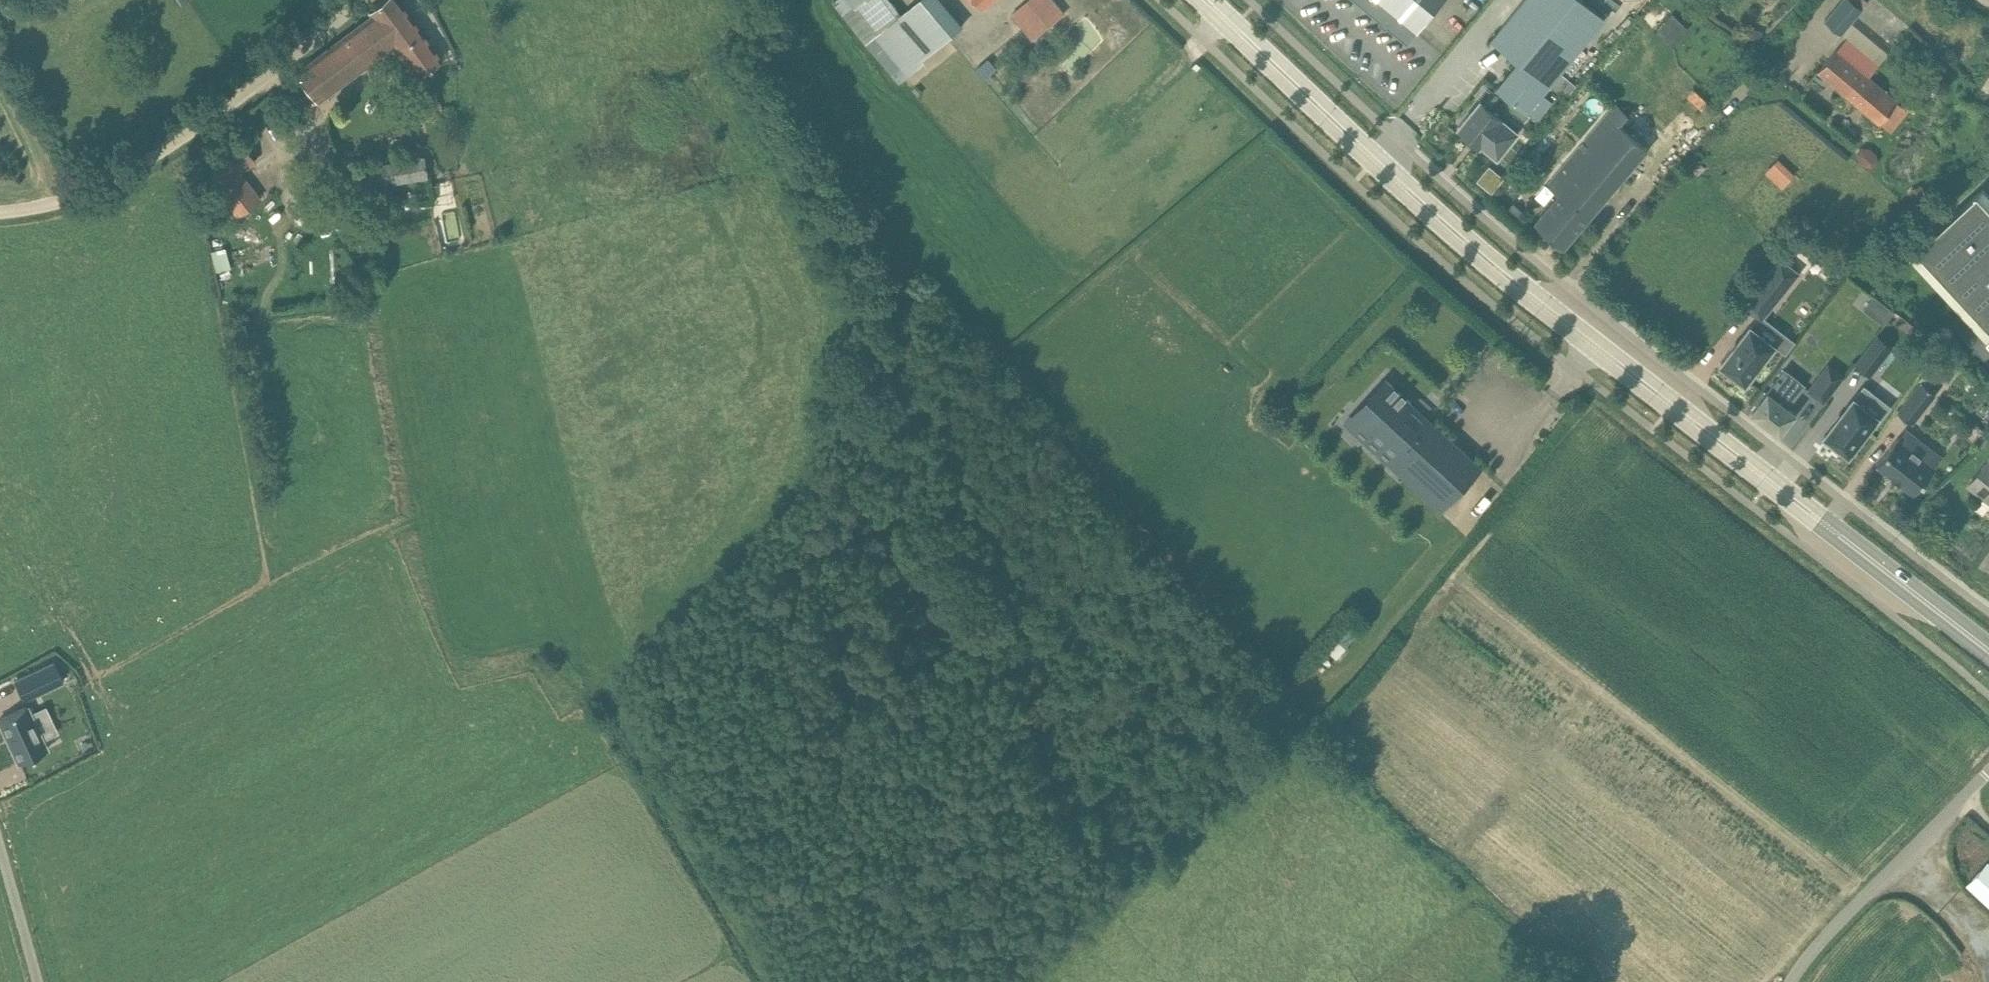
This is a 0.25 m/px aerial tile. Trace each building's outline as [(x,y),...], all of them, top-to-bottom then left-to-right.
[(318,101),(394,44),(416,76),(442,58),(400,0),(382,0),(369,11),(371,14),(295,72),(318,101)] [(874,32),(875,31),(909,71),(963,26),(941,0),(918,0),(903,13),(892,0),(848,0),(874,32)] [(983,9),(993,0),(975,0),(983,9)] [(1026,32),(1031,38),(1065,13),(1054,0),(1028,0),(1018,8),(1012,14),(1026,32)] [(1408,43),(1443,0),(1356,0),(1408,43)] [(1460,125),(1481,143),(1482,141),(1498,154),(1518,130),(1497,112),(1509,97),(1527,111),(1605,17),(1585,0),(1524,0),(1493,38),(1520,60),(1485,102),(1481,99),(1460,125)] [(1843,33),(1864,7),(1855,0),(1844,0),(1827,20),(1843,33)] [(1671,13),(1656,27),(1669,41),(1684,28),(1671,13)] [(1751,27),(1748,35),(1761,39),(1764,31),(1751,27)] [(1819,71),(1880,122),(1899,100),(1870,76),(1880,63),(1847,36),(1819,71)] [(1559,194),(1536,222),(1565,247),(1661,132),(1633,108),(1628,114),(1617,103),(1548,185),(1559,194)] [(261,198),(242,173),(256,163),(238,138),(201,165),(238,214),(261,198)] [(341,169),(345,193),(428,177),(423,155),(341,169)] [(1761,170),(1781,187),(1793,173),(1774,156),(1761,170)] [(1490,166),(1479,180),(1493,191),(1504,178),(1490,166)] [(1984,189),(1985,188),(1984,187),(1911,256),(1964,313),(1953,324),(1988,363),(1988,194),(1984,189)] [(218,271),(233,268),(229,246),(213,249),(218,271)] [(1781,258),(1744,304),(1762,319),(1799,272),(1781,258)] [(1882,322),(1889,312),(1877,304),(1871,314),(1882,322)] [(1775,344),(1751,325),(1722,363),(1725,365),(1723,368),(1734,377),(1736,374),(1746,382),(1754,371),(1757,374),(1767,360),(1764,358),(1775,344)] [(1878,334),(1856,363),(1871,374),(1893,345),(1878,334)] [(1829,364),(1810,390),(1824,401),(1843,375),(1829,364)] [(1769,391),(1753,412),(1781,433),(1797,412),(1787,405),(1803,384),(1785,371),(1770,391),(1769,391)] [(1388,380),(1348,424),(1390,462),(1402,449),(1418,464),(1412,471),(1449,505),(1483,468),(1429,418),(1413,436),(1396,420),(1412,403),(1388,380)] [(1898,411),(1914,424),(1938,394),(1922,381),(1898,411)] [(1855,397),(1825,435),(1828,437),(1826,440),(1837,449),(1840,446),(1849,454),(1879,416),(1864,404),(1874,392),(1865,385),(1855,397)] [(1877,463),(1914,492),(1935,466),(1910,446),(1917,436),(1906,428),(1899,437),(1898,437),(1877,463)] [(1969,484),(1988,499),(1988,459),(1969,484)] [(54,661),(15,680),(24,700),(64,681),(54,661)] [(0,719),(0,720),(20,762),(48,749),(43,739),(58,732),(46,706),(31,713),(28,706),(0,719)] [(1988,903),(1988,862),(1988,861),(1968,883),(1988,903)]
